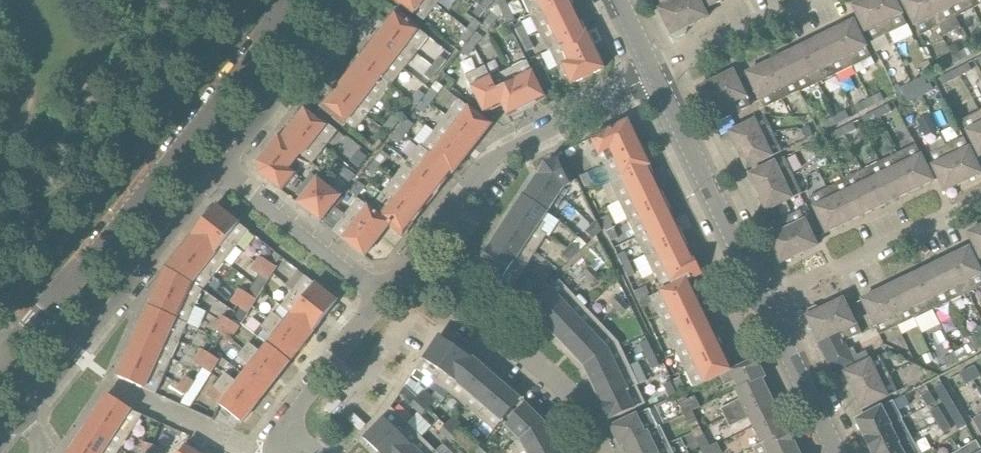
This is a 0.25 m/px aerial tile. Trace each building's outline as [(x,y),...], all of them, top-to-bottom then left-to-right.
[(437,5),(431,0),(398,0),(416,14),(425,21),(437,5)] [(487,9),(495,0),(484,0),(481,3),(487,9)] [(511,10),(505,0),(503,0),(497,3),(503,14),(511,10)] [(530,14),(560,0),(524,0),(530,14)] [(577,16),(569,0),(560,0),(530,14),(540,33),(577,16)] [(672,34),(679,37),(686,34),(689,27),(709,17),(701,0),(656,0),(662,13),(672,34)] [(889,34),(873,0),(863,0),(853,5),(871,42),(889,34)] [(903,15),(896,0),(873,0),(889,34),(907,25),(903,16),(903,15)] [(939,27),(925,0),(903,0),(902,0),(921,36),(939,27)] [(957,18),(948,0),(925,0),(939,27),(957,18)] [(974,9),(970,0),(948,0),(957,18),(974,9)] [(980,5),(980,0),(970,0),(974,9),(980,5)] [(473,13),(479,18),(487,9),(481,3),(473,13)] [(509,25),(516,21),(511,10),(503,14),(509,25)] [(385,27),(417,53),(429,38),(420,30),(397,12),(385,27)] [(484,22),(491,28),(500,17),(493,12),(484,22)] [(548,51),(561,46),(585,33),(577,16),(540,33),(548,51)] [(468,29),(474,34),(482,24),(475,19),(468,29)] [(872,58),(867,48),(855,22),(836,31),(853,67),(872,58)] [(522,41),(529,37),(524,26),(516,30),(522,41)] [(405,68),(417,53),(385,27),(373,43),(405,68)] [(466,44),(469,42),(474,34),(468,29),(460,39),(466,44)] [(837,75),(853,67),(836,31),(819,39),(837,75)] [(469,42),(476,47),(483,38),(477,32),(469,42)] [(564,68),(597,52),(587,32),(585,33),(561,46),(569,62),(563,65),(564,68)] [(528,52),(535,48),(529,37),(522,41),(528,52)] [(818,83),(837,75),(819,39),(801,48),(818,83)] [(461,52),(468,57),(476,47),(469,42),(466,44),(461,52)] [(392,85),(405,68),(373,43),(360,59),(392,85)] [(800,92),(818,83),(801,48),(783,57),(800,92)] [(953,55),(957,63),(969,57),(965,49),(953,55)] [(597,52),(564,68),(572,84),(605,69),(597,52)] [(946,69),(957,63),(953,55),(942,61),(946,69)] [(433,66),(439,71),(447,61),(440,56),(433,66)] [(783,100),(800,92),(783,57),(766,65),(783,100)] [(380,100),(392,85),(360,59),(347,75),(380,100)] [(510,69),(527,105),(545,97),(533,71),(532,71),(527,61),(510,69)] [(540,76),(547,73),(542,61),(534,65),(540,76)] [(955,70),(958,77),(972,70),(969,63),(955,70)] [(764,109),(783,100),(766,65),(748,74),(761,100),(764,109)] [(425,76),(431,81),(439,71),(433,66),(425,76)] [(484,111),(502,103),(491,78),(486,67),(467,76),(472,86),(484,111)] [(508,115),(527,105),(510,69),(491,78),(502,103),(508,115)] [(944,85),(958,77),(955,70),(940,78),(944,85)] [(716,80),(733,115),(751,107),(734,71),(716,80)] [(545,88),(553,84),(547,73),(540,76),(545,88)] [(367,116),(380,100),(347,75),(335,91),(367,116)] [(916,90),(928,84),(924,77),(912,83),(916,90)] [(715,124),(733,115),(716,80),(698,89),(715,124)] [(905,96),(916,90),(912,83),(901,89),(905,96)] [(920,98),(934,91),(930,83),(928,84),(916,90),(920,98)] [(424,98),(431,103),(442,90),(435,84),(426,96),(424,98)] [(412,100),(418,105),(424,98),(426,96),(419,90),(412,100)] [(908,104),(920,98),(916,90),(905,96),(908,104)] [(355,132),(367,116),(335,91),(322,107),(346,126),(346,125),(355,132)] [(868,100),(872,107),(885,100),(881,93),(868,100)] [(416,108),(423,113),(431,103),(424,98),(418,105),(416,108)] [(410,115),(416,108),(418,105),(412,100),(404,110),(410,115)] [(858,114),(872,107),(868,100),(855,106),(858,114)] [(478,143),(492,125),(469,107),(468,107),(460,101),(446,117),(478,143)] [(876,111),(879,119),(892,112),(889,105),(876,111)] [(293,122),(326,147),(338,132),(329,124),(306,106),(293,122)] [(838,124),(850,118),(846,111),(834,116),(838,124)] [(866,125),(879,119),(876,111),(862,118),(866,125)] [(980,156),(980,112),(980,111),(962,121),(980,156)] [(738,150),(774,133),(765,115),(730,133),(738,150)] [(827,130),(838,124),(834,116),(823,122),(827,130)] [(466,158),(478,143),(446,117),(434,133),(466,158)] [(391,118),(383,128),(389,134),(398,124),(391,118)] [(400,129),(406,135),(414,125),(408,119),(400,129)] [(605,165),(641,147),(629,121),(583,144),(595,170),(605,165)] [(313,164),(326,147),(293,122),(281,138),(302,155),(313,164)] [(846,136),(857,130),(853,122),(842,128),(846,136)] [(801,131),(805,140),(813,136),(808,127),(801,131)] [(375,138),(381,144),(389,134),(383,128),(375,138)] [(834,142),(846,136),(842,128),(830,134),(834,142)] [(400,129),(392,139),(399,144),(406,135),(400,129)] [(454,173),(466,158),(434,133),(423,147),(452,172),(454,173)] [(747,169),(774,156),(789,149),(787,145),(781,148),(774,133),(738,150),(747,169)] [(268,151),(294,172),(299,166),(296,163),(302,155),(281,138),(280,136),(268,151)] [(979,168),(969,147),(967,148),(964,138),(946,146),(964,183),(980,174),(980,172),(979,168)] [(934,181),(933,180),(916,145),(898,153),(916,190),(934,181)] [(452,172),(423,147),(421,146),(409,162),(440,187),(452,172)] [(945,191),(964,183),(946,146),(928,154),(932,164),(933,164),(945,191)] [(613,182),(648,166),(650,166),(641,147),(605,165),(613,182)] [(297,174),(294,172),(268,151),(259,163),(261,174),(283,191),(289,183),(293,185),(299,177),(297,174)] [(369,158),(360,151),(351,162),(360,169),(369,158)] [(375,161),(381,166),(389,156),(383,151),(375,161)] [(897,199),(916,190),(898,153),(880,162),(897,199)] [(759,193),(794,176),(787,162),(794,158),(792,154),(750,174),(759,193)] [(565,188),(571,185),(558,159),(544,165),(535,179),(560,195),(565,188)] [(367,171),(374,176),(381,166),(375,161),(367,171)] [(429,201),(440,187),(409,162),(397,176),(429,201)] [(862,216),(880,207),(862,171),(858,162),(841,170),(845,179),(844,179),(845,180),(862,216)] [(880,207),(897,199),(880,162),(862,171),(880,207)] [(340,164),(335,171),(343,177),(348,170),(340,164)] [(619,201),(656,184),(648,166),(613,182),(611,183),(619,201)] [(355,176),(348,170),(343,177),(350,183),(355,176)] [(586,188),(594,184),(589,172),(581,176),(586,188)] [(316,176),(312,173),(305,183),(311,188),(318,178),(318,177),(316,176)] [(416,218),(429,201),(397,176),(384,193),(416,218)] [(767,211),(794,198),(803,194),(794,176),(759,193),(767,211)] [(299,203),(309,211),(329,185),(318,177),(318,178),(311,188),(303,198),(299,203)] [(524,196),(549,213),(555,204),(558,206),(564,198),(560,195),(535,179),(524,196)] [(846,224),(862,216),(845,180),(828,188),(846,224)] [(351,192),(358,197),(366,187),(359,181),(351,192)] [(303,198),(311,188),(305,183),(297,193),(303,198)] [(628,220),(665,202),(656,184),(619,201),(628,220)] [(309,211),(322,221),(334,206),(342,196),(329,185),(309,211)] [(827,233),(846,224),(828,188),(809,197),(814,206),(827,233)] [(403,235),(416,218),(384,193),(372,208),(390,225),(403,235)] [(513,213),(542,232),(546,224),(543,222),(549,213),(524,196),(513,213)] [(378,240),(390,225),(372,208),(368,205),(367,206),(358,199),(345,215),(378,240)] [(637,238),(674,220),(665,202),(628,220),(637,238)] [(237,247),(250,231),(217,204),(205,220),(237,247)] [(818,246),(814,238),(804,219),(805,219),(801,211),(783,219),(800,254),(818,246)] [(547,235),(542,232),(513,213),(502,229),(536,252),(547,235)] [(365,256),(378,240),(345,215),(333,231),(365,256)] [(606,230),(614,227),(609,215),(601,219),(606,230)] [(781,263),(800,254),(783,219),(764,228),(781,263)] [(226,261),(237,247),(205,220),(193,234),(195,235),(226,261)] [(597,221),(592,226),(599,234),(603,230),(598,220),(597,221)] [(637,238),(645,255),(682,237),(674,220),(637,238)] [(593,239),(599,234),(592,226),(587,232),(593,239)] [(611,242),(619,238),(614,227),(606,230),(611,242)] [(969,233),(980,258),(980,227),(969,233)] [(525,269),(536,252),(502,229),(491,246),(525,269)] [(214,276),(226,261),(195,235),(182,250),(214,276)] [(643,278),(654,274),(691,256),(682,237),(645,255),(634,260),(643,278)] [(576,256),(582,251),(574,243),(568,248),(576,256)] [(512,288),(525,269),(491,246),(479,263),(503,279),(512,288)] [(570,262),(576,256),(568,248),(562,254),(570,262)] [(970,248),(952,257),(969,294),(980,288),(980,272),(970,248)] [(203,290),(214,276),(182,250),(167,268),(203,290)] [(623,267),(631,263),(626,251),(618,255),(623,267)] [(691,256),(654,274),(663,292),(687,281),(702,274),(693,255),(691,256)] [(256,263),(264,269),(268,262),(260,257),(256,263)] [(952,302),(969,294),(952,257),(935,265),(952,302)] [(264,269),(273,274),(277,267),(268,262),(264,269)] [(251,270),(260,275),(264,269),(256,263),(251,270)] [(628,278),(637,274),(631,263),(623,267),(628,278)] [(934,311),(952,302),(935,265),(916,274),(934,311)] [(583,275),(589,281),(597,272),(592,267),(583,275)] [(196,307),(203,290),(167,268),(158,290),(196,307)] [(260,275),(269,281),(273,274),(264,269),(260,275)] [(546,284),(552,279),(545,271),(539,276),(546,284)] [(589,281),(595,286),(603,278),(597,272),(589,281)] [(916,319),(934,311),(916,274),(898,283),(915,318),(916,319)] [(326,317),(338,302),(305,276),(293,292),(326,317)] [(540,290),(546,284),(539,276),(533,282),(540,290)] [(531,308),(543,322),(573,294),(561,281),(531,308)] [(659,317),(696,298),(687,281),(663,292),(652,297),(650,298),(652,302),(659,317)] [(898,326),(915,318),(898,283),(881,291),(898,326)] [(639,300),(651,295),(647,287),(635,292),(639,300)] [(236,296),(244,301),(248,294),(239,289),(236,296)] [(150,307),(188,324),(196,307),(158,290),(150,307)] [(880,335),(898,326),(881,291),(863,300),(876,327),(876,326),(880,335)] [(314,332),(326,317),(293,292),(281,307),(292,314),(314,332)] [(244,301),(253,306),(257,299),(248,294),(244,301)] [(543,322),(558,337),(588,309),(573,294),(543,322)] [(643,306),(652,302),(650,298),(652,297),(651,295),(639,300),(642,307),(643,306)] [(232,302),(240,308),(244,301),(236,296),(232,302)] [(611,304),(617,309),(624,302),(619,296),(611,304)] [(659,317),(668,334),(705,316),(696,298),(659,317)] [(829,307),(846,342),(863,334),(857,323),(856,323),(856,321),(860,319),(853,305),(849,307),(845,299),(829,307)] [(240,308),(249,313),(253,306),(244,301),(240,308)] [(617,309),(622,315),(630,307),(624,302),(617,309)] [(142,324),(180,341),(188,324),(150,307),(142,324)] [(850,350),(846,342),(829,307),(824,309),(817,307),(811,310),(807,317),(834,374),(869,357),(867,350),(857,355),(854,348),(850,350)] [(558,337),(571,352),(601,324),(588,309),(558,337)] [(301,348),(314,332),(292,314),(291,315),(290,314),(284,322),(273,313),(267,321),(301,348)] [(677,352),(714,334),(705,316),(668,334),(677,352)] [(219,323),(227,328),(232,321),(223,317),(219,323)] [(227,328),(236,333),(240,326),(232,321),(227,328)] [(290,362),(301,348),(267,321),(262,327),(273,336),(267,344),(290,362)] [(215,329),(223,334),(227,328),(219,323),(215,329)] [(135,341),(172,358),(180,341),(142,324),(135,341)] [(571,352),(585,368),(620,344),(619,343),(601,324),(571,352)] [(223,334),(231,341),(236,333),(227,328),(223,334)] [(677,352),(685,370),(722,352),(714,334),(677,352)] [(417,370),(433,382),(456,347),(440,336),(417,370)] [(646,357),(654,353),(648,340),(640,343),(646,357)] [(127,358),(165,375),(172,358),(135,341),(127,358)] [(278,378),(290,362),(267,344),(260,352),(249,344),(244,350),(278,378)] [(594,386),(631,368),(620,344),(585,368),(594,386)] [(433,382),(450,394),(477,362),(473,359),(456,347),(433,382)] [(958,360),(969,354),(965,347),(954,353),(958,360)] [(198,356),(207,361),(211,355),(203,350),(198,356)] [(266,393),(278,378),(244,350),(237,358),(248,367),(244,373),(243,374),(266,393)] [(705,384),(730,372),(731,370),(722,352),(685,370),(694,388),(704,383),(705,384)] [(653,370),(660,366),(654,353),(646,357),(653,370)] [(947,366),(958,360),(954,353),(943,359),(947,366)] [(207,361),(216,367),(220,360),(211,355),(207,361)] [(194,363),(203,368),(207,361),(198,356),(194,363)] [(854,391),(889,374),(880,356),(845,372),(854,391)] [(119,376),(156,393),(165,375),(127,358),(119,376)] [(736,392),(763,380),(766,378),(757,359),(731,370),(730,372),(739,388),(735,391),(736,392)] [(203,368),(212,373),(216,367),(207,361),(203,368)] [(450,394),(463,405),(490,374),(477,362),(450,394)] [(980,377),(980,376),(976,366),(968,370),(974,381),(980,377)] [(602,404),(637,386),(640,385),(631,368),(594,386),(602,404)] [(955,391),(974,381),(968,370),(960,374),(961,375),(949,381),(955,391)] [(254,408),(266,393),(243,374),(236,383),(226,373),(220,381),(254,408)] [(463,405),(479,418),(505,387),(490,374),(463,405)] [(863,409),(890,396),(898,392),(889,374),(854,391),(863,409)] [(182,383),(191,388),(195,382),(186,376),(182,383)] [(679,395),(687,391),(681,379),(673,383),(679,395)] [(721,409),(726,418),(771,398),(763,380),(736,392),(740,400),(721,409)] [(242,423),(254,408),(220,381),(215,387),(208,396),(219,405),(242,423)] [(186,395),(191,388),(182,383),(178,389),(186,395)] [(941,399),(949,394),(943,383),(935,388),(941,399)] [(672,384),(665,387),(671,399),(678,396),(672,384)] [(609,424),(637,410),(636,408),(646,404),(637,386),(602,404),(600,404),(609,424)] [(505,387),(479,418),(494,431),(502,423),(521,400),(505,387)] [(186,395),(195,401),(199,394),(191,388),(186,395)] [(418,398),(423,404),(430,396),(425,391),(418,398)] [(928,408),(937,403),(931,392),(922,397),(928,408)] [(949,394),(941,399),(948,410),(956,405),(949,394)] [(131,434),(142,417),(108,395),(97,411),(131,434)] [(423,404),(429,409),(436,401),(430,396),(423,404)] [(695,397),(688,400),(693,411),(700,408),(695,397)] [(411,406),(416,411),(423,404),(418,398),(411,406)] [(753,428),(779,416),(771,398),(726,418),(730,428),(749,419),(753,428)] [(679,404),(685,415),(693,411),(688,400),(679,404)] [(865,437),(902,420),(903,419),(894,402),(857,420),(865,437)] [(416,411),(422,416),(429,409),(423,404),(416,411)] [(511,437),(517,443),(544,423),(525,404),(506,426),(514,434),(511,437)] [(956,405),(948,410),(954,420),(962,416),(956,405)] [(364,438),(379,452),(408,424),(392,408),(385,419),(364,438)] [(938,424),(947,419),(940,408),(931,413),(938,424)] [(624,445),(658,428),(649,410),(638,415),(638,414),(612,427),(621,446),(624,445)] [(121,450),(131,434),(97,411),(87,427),(121,450)] [(690,426),(698,423),(693,411),(685,415),(690,426)] [(761,444),(787,432),(779,416),(753,428),(761,444)] [(962,416),(954,420),(960,431),(968,426),(962,416)] [(447,425),(453,430),(460,423),(454,418),(447,425)] [(944,435),(953,430),(947,419),(938,424),(944,435)] [(873,452),(878,452),(911,437),(902,420),(865,437),(873,452)] [(453,430),(458,435),(465,428),(460,423),(453,430)] [(515,452),(538,452),(555,443),(544,423),(517,443),(511,447),(515,452)] [(379,452),(407,452),(423,437),(408,424),(379,452)] [(440,433),(446,438),(453,430),(447,425),(440,433)] [(669,445),(661,426),(658,428),(624,445),(628,452),(652,452),(669,445)] [(121,450),(87,427),(76,443),(91,452),(119,452),(121,450)] [(446,438),(451,443),(458,435),(453,430),(446,438)] [(798,450),(788,431),(787,432),(761,444),(753,448),(756,452),(791,452),(798,450)] [(702,451),(710,447),(705,436),(696,440),(702,451)] [(437,452),(423,437),(407,452),(435,452),(437,452)] [(911,437),(878,452),(920,452),(911,437)] [(961,452),(980,452),(980,448),(976,440),(959,450),(961,452)] [(483,444),(480,441),(472,449),(476,452),(483,444)] [(76,443),(70,452),(91,452),(76,443)] [(151,452),(153,452),(155,446),(145,443),(143,451),(151,452)] [(557,446),(555,443),(538,452),(561,452),(557,446)] [(491,451),(483,444),(476,452),(477,452),(490,452),(491,451)] [(710,447),(713,452),(722,452),(717,444),(710,447)] [(669,445),(652,452),(673,452),(669,445)]
